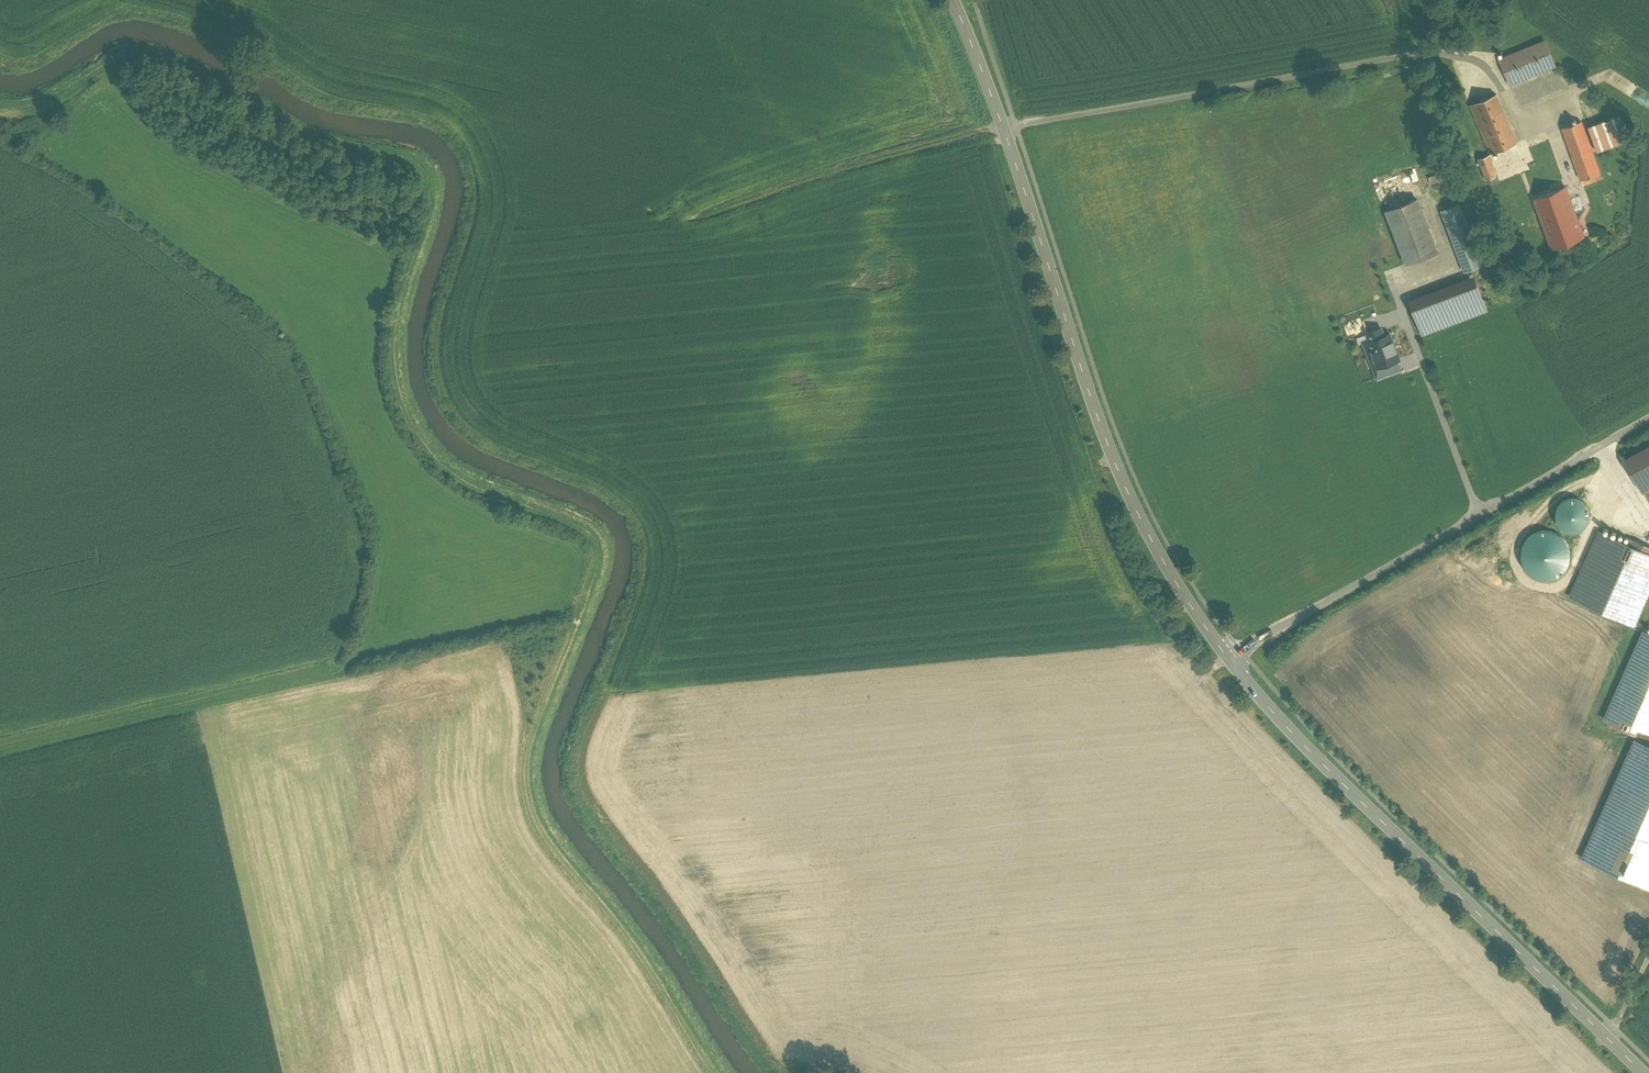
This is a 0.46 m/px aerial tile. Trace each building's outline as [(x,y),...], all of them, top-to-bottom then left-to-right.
[(1496,5),(1475,19),(1480,26),(1502,12),(1496,5)] [(1545,41),(1500,60),(1510,83),(1556,65),(1545,41)] [(1472,105),(1491,154),(1516,144),(1497,96),(1472,105)] [(1620,115),(1589,126),(1598,151),(1629,140),(1620,115)] [(1582,121),(1564,128),(1582,180),(1601,173),(1592,152),(1582,121)] [(1499,175),(1491,154),(1479,159),(1487,180),(1499,175)] [(1555,161),(1493,184),(1503,214),(1538,202),(1554,248),(1584,238),(1555,161)] [(1444,172),(1429,178),(1431,184),(1446,179),(1444,172)] [(1456,203),(1437,210),(1461,271),(1480,264),(1456,203)] [(1402,248),(1387,254),(1391,265),(1406,259),(1408,264),(1437,252),(1421,208),(1391,219),(1402,248)] [(1471,285),(1414,306),(1427,342),(1443,336),(1439,325),(1481,310),(1471,285)] [(1360,336),(1376,380),(1404,370),(1388,325),(1360,336)] [(1624,457),(1643,493),(1648,490),(1648,443),(1624,457)] [(1576,532),(1582,529),(1586,525),(1588,520),(1589,515),(1588,509),(1585,504),(1581,501),(1577,499),(1571,498),(1566,499),(1561,503),(1557,508),(1555,514),(1556,520),(1559,526),(1564,530),(1570,532),(1576,532)] [(1554,578),(1561,574),(1566,568),(1569,560),(1570,553),(1568,545),(1564,538),(1559,534),(1553,531),(1547,530),(1540,531),(1534,533),(1528,538),(1523,545),(1521,553),(1522,561),(1525,568),(1531,574),(1538,578),(1546,579),(1554,578)] [(1599,531),(1571,596),(1634,624),(1648,589),(1648,553),(1629,545),(1599,531)] [(1629,545),(1648,553),(1648,547),(1632,540),(1629,545)] [(1644,631),(1604,719),(1634,733),(1637,727),(1648,732),(1648,634),(1644,631)] [(1635,741),(1583,859),(1648,888),(1648,747),(1635,741)]
